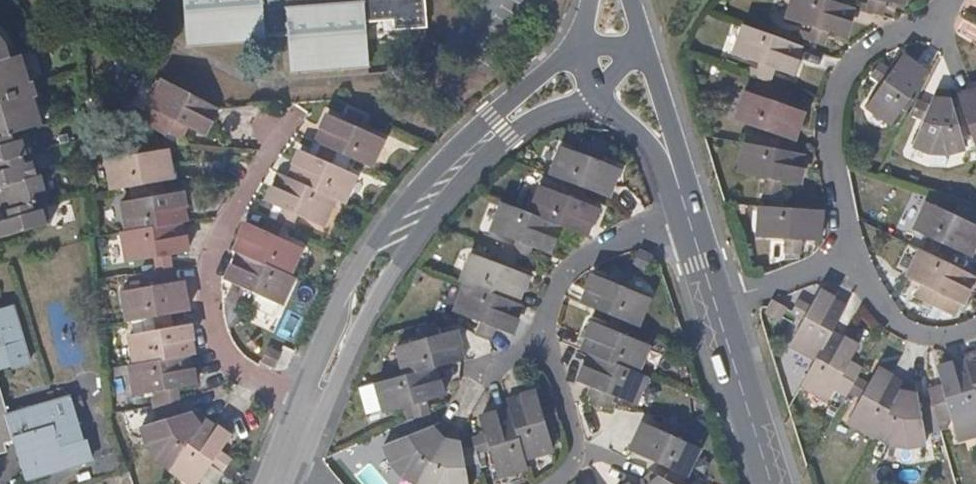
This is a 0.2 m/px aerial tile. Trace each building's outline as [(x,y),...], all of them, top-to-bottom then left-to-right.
[(181,49),(281,39),(284,75),(359,68),(356,25),(383,22),(384,32),(417,29),(415,0),(176,0),(181,49)] [(825,0),(792,0),(785,20),(812,28),(807,41),(821,46),(826,32),(843,38),(852,9),(825,0)] [(866,13),(881,16),(884,2),(900,5),(901,0),(868,0),(866,13)] [(800,46),(744,25),(733,54),(759,63),(754,77),(768,82),(773,69),(789,74),(800,46)] [(925,74),(901,56),(890,71),(879,63),(870,75),(881,83),(864,106),(890,124),(925,74)] [(0,63),(0,138),(22,132),(34,128),(31,119),(36,117),(31,100),(36,99),(31,83),(27,84),(22,67),(16,69),(13,59),(7,61),(0,63)] [(216,107),(162,80),(148,107),(172,119),(166,131),(179,138),(185,127),(202,135),(216,107)] [(790,92),(777,87),(771,101),(745,92),(736,120),(793,139),(803,111),(785,105),(790,92)] [(957,96),(975,154),(975,89),(957,96)] [(947,92),(934,90),(928,105),(916,99),(908,112),(923,119),(912,143),(929,151),(947,153),(963,148),(947,92)] [(320,145),(333,151),(367,166),(380,138),(354,127),(360,113),(347,108),(340,121),(324,114),(311,141),(320,145)] [(0,138),(0,163),(29,155),(22,132),(0,138)] [(146,184),(161,181),(172,179),(166,151),(150,154),(147,139),(133,142),(135,156),(107,161),(112,189),(146,184)] [(803,154),(745,143),(739,173),(766,178),(764,191),(778,194),(780,181),(798,184),(803,154)] [(328,162),(333,151),(320,145),(315,157),(299,149),(286,177),(332,198),(341,203),(354,174),(328,162)] [(550,176),(572,184),(585,190),(606,198),(617,170),(602,164),(607,151),(593,145),(587,159),(561,148),(550,176)] [(40,177),(33,154),(29,155),(0,163),(0,189),(40,177)] [(282,209),(276,221),(280,223),(290,228),(295,215),(319,226),(332,198),(286,177),(278,174),(265,201),(282,209)] [(43,202),(47,201),(40,177),(0,189),(0,206),(8,203),(10,212),(43,202)] [(123,202),(127,232),(181,223),(186,222),(180,191),(164,194),(161,181),(146,184),(149,197),(123,202)] [(580,202),(585,190),(572,184),(567,197),(541,186),(530,214),(558,225),(586,236),(597,209),(580,202)] [(958,201),(951,214),(926,202),(914,229),(968,256),(975,240),(975,226),(964,220),(970,207),(958,201)] [(10,212),(6,213),(8,220),(0,223),(0,239),(28,231),(50,225),(43,202),(10,212)] [(511,255),(514,256),(525,261),(531,247),(547,254),(558,225),(530,214),(501,203),(489,231),(516,242),(511,255)] [(818,209),(758,205),(756,237),(785,238),(784,252),(799,253),(800,239),(816,240),(818,209)] [(280,223),(276,221),(267,217),(261,230),(245,222),(231,250),(237,253),(287,275),(299,247),(275,236),(280,223)] [(157,271),(161,270),(171,268),(168,255),(186,252),(181,223),(127,232),(122,233),(127,262),(154,258),(157,271)] [(651,256),(637,249),(631,263),(645,269),(651,256)] [(973,276),(920,249),(906,277),(930,289),(925,301),(938,307),(944,296),(960,303),(973,276)] [(463,284),(515,303),(525,275),(510,268),(514,256),(511,255),(500,251),(495,263),(470,253),(458,282),(463,284)] [(287,275),(237,253),(225,280),(241,287),(235,301),(247,307),(254,293),(279,304),(292,277),(287,275)] [(578,302),(614,317),(629,323),(635,326),(646,298),(621,287),(627,274),(613,267),(606,281),(590,273),(578,302)] [(154,317),(168,314),(187,311),(181,280),(164,283),(161,270),(157,271),(146,273),(149,285),(121,291),(127,322),(154,317)] [(519,305),(515,303),(463,284),(453,312),(480,323),(475,336),(489,341),(494,328),(508,334),(519,305)] [(790,343),(815,358),(830,332),(845,306),(819,291),(811,305),(799,298),(791,311),(803,318),(790,343)] [(279,304),(254,293),(247,307),(269,317),(275,315),(279,304)] [(785,308),(773,300),(764,314),(777,321),(785,308)] [(4,311),(0,313),(0,367),(18,361),(4,311)] [(129,334),(134,364),(189,355),(194,354),(189,324),(170,327),(168,314),(154,317),(156,329),(129,334)] [(156,329),(154,317),(127,322),(129,334),(156,329)] [(629,323),(614,317),(609,330),(592,322),(580,350),(589,354),(635,373),(647,345),(624,335),(629,323)] [(397,345),(404,375),(434,367),(455,361),(463,359),(455,330),(437,334),(433,321),(419,325),(422,338),(397,345)] [(841,377),(853,383),(856,378),(860,370),(849,363),(858,348),(830,332),(815,358),(800,384),(828,400),(841,377)] [(280,353),(267,346),(260,361),(274,368),(280,353)] [(975,399),(975,351),(963,354),(965,360),(975,399)] [(644,377),(635,373),(589,354),(577,382),(593,390),(589,401),(601,408),(607,395),(632,405),(644,377)] [(165,404),(179,401),(177,388),(194,385),(189,355),(134,364),(130,365),(135,395),(163,391),(165,404)] [(965,360),(936,368),(941,385),(927,389),(930,398),(934,412),(937,422),(950,418),(956,442),(975,436),(975,399),(965,360)] [(414,418),(419,416),(428,414),(425,401),(442,396),(434,367),(404,375),(361,387),(367,413),(384,408),(385,411),(411,405),(414,418)] [(873,437),(874,435),(903,383),(876,369),(867,384),(856,378),(853,383),(848,391),(859,398),(846,422),(873,437)] [(934,412),(930,398),(917,401),(914,385),(903,383),(874,435),(891,444),(909,446),(924,442),(919,416),(934,412)] [(506,400),(509,410),(523,458),(553,449),(546,424),(558,420),(554,406),(542,410),(537,391),(506,400)] [(6,452),(16,481),(81,461),(62,396),(0,415),(0,453),(6,452)] [(156,457),(171,468),(204,419),(201,416),(198,409),(183,414),(179,401),(165,404),(169,418),(141,427),(146,444),(156,457)] [(523,458),(509,410),(480,418),(485,435),(471,439),(474,449),(475,454),(489,450),(497,477),(526,469),(523,458)] [(401,475),(417,483),(446,433),(438,424),(424,430),(419,416),(414,418),(404,420),(409,435),(383,445),(390,462),(401,475)] [(669,469),(684,475),(696,449),(672,437),(677,424),(664,418),(658,431),(642,423),(629,450),(655,462),(669,469)] [(171,468),(169,469),(191,483),(196,483),(210,464),(222,472),(230,460),(218,452),(229,437),(217,429),(204,419),(171,468)] [(474,449),(461,451),(458,435),(446,433),(417,483),(466,483),(463,465),(478,463),(475,454),(474,449)] [(364,483),(386,483),(371,463),(356,473),(364,483)] [(684,475),(669,469),(663,480),(650,472),(648,474),(641,480),(643,483),(680,483),(684,475)]
